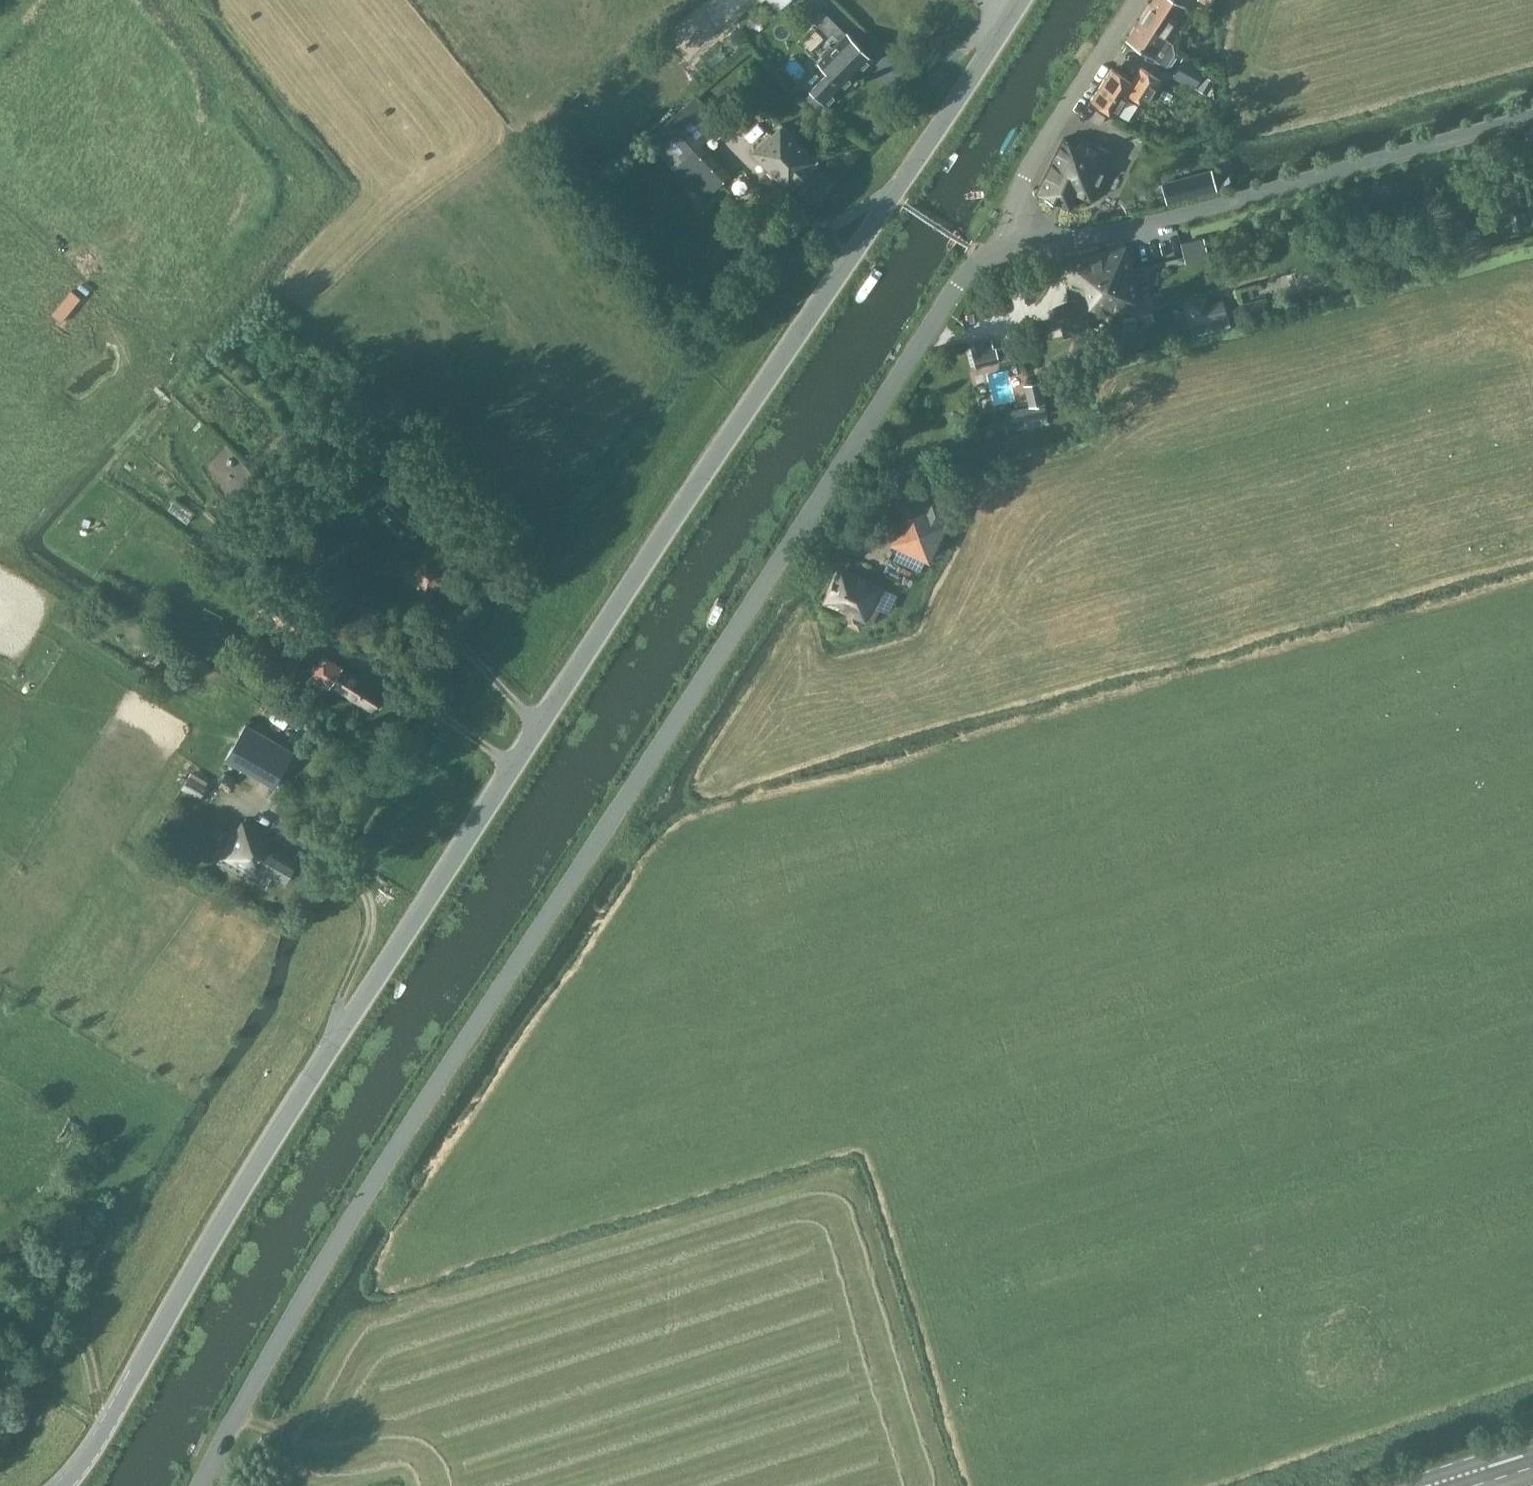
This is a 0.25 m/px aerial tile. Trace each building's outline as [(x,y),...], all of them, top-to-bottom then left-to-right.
[(821,11),(838,21),(845,10),(830,0),(827,0),(821,11)] [(1126,39),(1166,65),(1174,53),(1172,43),(1165,38),(1185,7),(1174,0),(1152,0),(1126,39)] [(872,59),(863,49),(845,32),(818,61),(829,73),(814,88),(828,103),(863,69),(872,59)] [(1183,58),(1173,76),(1194,88),(1204,70),(1183,58)] [(1132,81),(1111,68),(1091,100),(1117,117),(1131,95),(1145,104),(1161,80),(1141,67),(1132,81)] [(828,103),(814,88),(804,97),(819,112),(828,103)] [(646,138),(673,168),(722,124),(695,94),(646,138)] [(1099,125),(1104,116),(1095,111),(1090,119),(1099,125)] [(788,188),(816,160),(780,123),(752,151),(788,188)] [(1091,199),(1113,151),(1082,136),(1078,145),(1063,137),(1036,193),(1069,208),(1077,193),(1091,199)] [(673,168),(703,201),(711,194),(708,191),(721,179),(715,184),(704,173),(699,178),(688,166),(700,156),(699,155),(679,174),(673,168)] [(1212,169),(1160,182),(1166,202),(1217,190),(1212,169)] [(1060,325),(1139,304),(1124,247),(1065,263),(1076,303),(1055,309),(1060,325)] [(1193,333),(1228,323),(1223,301),(1208,304),(1206,296),(1185,302),(1193,333)] [(1241,303),(1245,317),(1270,311),(1267,296),(1241,303)] [(972,352),(976,369),(1000,363),(995,346),(993,347),(991,338),(972,343),(974,352),(972,352)] [(880,491),(872,507),(894,517),(900,520),(889,542),(898,546),(925,558),(929,560),(948,520),(946,519),(946,499),(926,489),(931,477),(884,482),(880,491)] [(924,573),(926,560),(913,558),(911,571),(924,573)] [(865,622),(880,585),(838,566),(820,604),(865,622)] [(388,685),(365,671),(361,676),(323,653),(307,678),(321,687),(324,683),(332,687),(372,711),(388,685)] [(274,787),(295,749),(245,721),(224,758),(274,787)] [(200,798),(207,786),(189,774),(181,788),(200,798)] [(284,882),(296,862),(267,845),(271,839),(243,822),(232,839),(230,838),(219,860),(247,876),(248,875),(266,885),(272,875),(284,882)]
